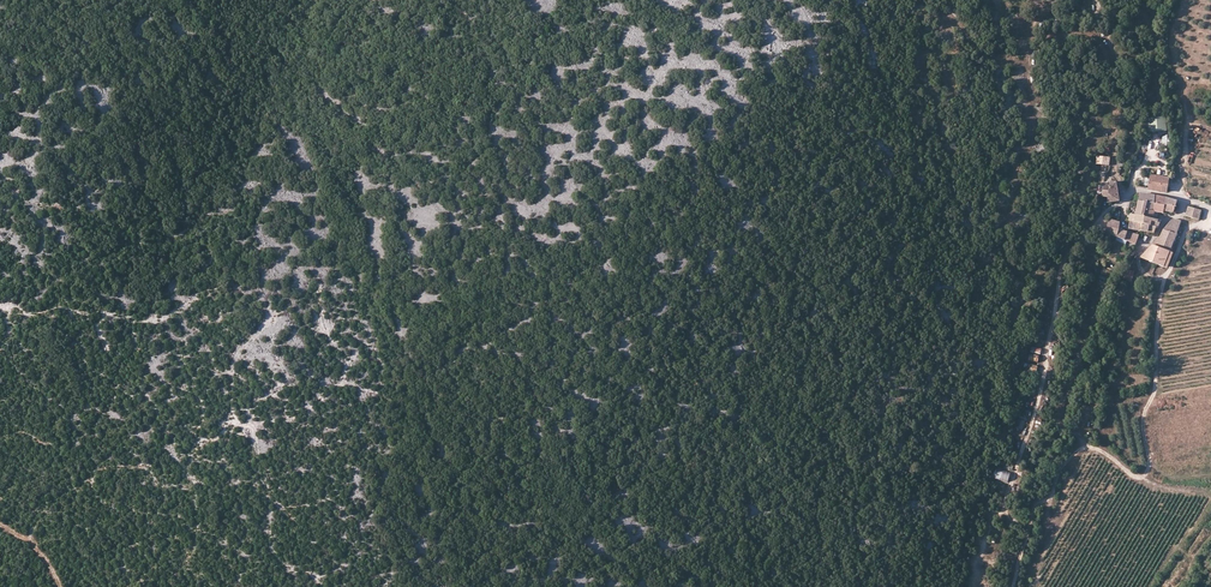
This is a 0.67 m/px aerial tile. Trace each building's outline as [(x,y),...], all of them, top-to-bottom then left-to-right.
[(1166,118),(1152,119),(1152,133),(1167,132),(1166,118)] [(1111,158),(1097,157),(1096,165),(1110,167),(1111,158)] [(1151,176),(1150,189),(1168,192),(1170,178),(1151,176)] [(1118,187),(1112,186),(1109,201),(1117,202),(1118,187)] [(1139,194),(1138,201),(1146,203),(1148,196),(1139,194)] [(1149,196),(1148,196),(1146,203),(1164,207),(1164,212),(1175,213),(1177,201),(1150,195),(1149,196)] [(1146,203),(1138,201),(1135,215),(1144,217),(1146,203)] [(1164,207),(1146,203),(1144,217),(1152,219),(1154,213),(1163,214),(1164,212),(1164,207)] [(1201,209),(1189,206),(1187,217),(1199,219),(1201,209)] [(1162,221),(1154,219),(1152,219),(1144,217),(1135,215),(1129,214),(1127,222),(1129,223),(1155,228),(1157,229),(1162,221)] [(1164,267),(1176,241),(1180,232),(1183,220),(1176,218),(1165,229),(1160,240),(1141,259),(1164,267)] [(1105,235),(1136,246),(1145,238),(1118,231),(1118,223),(1109,221),(1105,235)] [(1129,223),(1127,230),(1153,234),(1155,228),(1129,223)] [(1124,274),(1121,280),(1131,283),(1134,276),(1124,274)] [(1031,347),(1026,362),(1037,365),(1042,350),(1031,347)] [(1037,373),(1038,365),(1026,364),(1025,372),(1037,373)] [(1080,414),(1088,416),(1091,409),(1082,407),(1080,414)] [(1017,428),(1022,430),(1025,421),(1021,420),(1017,428)] [(1008,483),(1011,475),(996,470),(993,478),(1008,483)]
